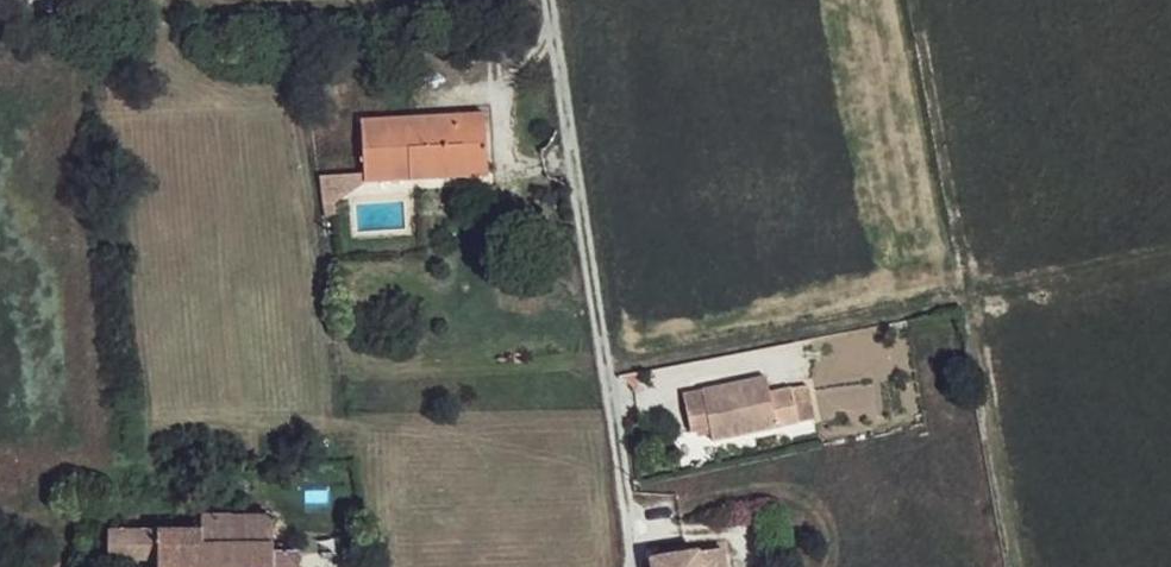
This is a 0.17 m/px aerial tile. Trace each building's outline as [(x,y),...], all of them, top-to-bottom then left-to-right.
[(484,116),(361,119),(362,181),(461,177),(462,166),(486,165),(484,116)] [(486,165),(462,166),(462,189),(487,189),(486,165)] [(519,221),(507,221),(509,248),(519,247),(519,221)] [(763,372),(679,386),(684,407),(697,405),(699,420),(702,435),(792,417),(785,382),(765,385),(763,372)] [(697,405),(684,407),(685,421),(699,420),(697,405)] [(233,518),(202,518),(202,534),(202,558),(230,557),(233,518)] [(272,518),(233,518),(230,557),(272,556),(272,518)] [(164,533),(157,534),(157,560),(202,558),(202,534),(164,533)] [(157,534),(109,534),(108,559),(157,560),(157,534)] [(655,563),(655,566),(724,566),(722,553),(655,563)] [(230,557),(230,566),(272,566),(272,556),(230,557)] [(272,556),(272,566),(299,566),(299,556),(272,556)] [(157,560),(157,566),(230,566),(230,557),(202,558),(157,560)] [(91,560),(91,566),(107,566),(108,559),(91,560)]
